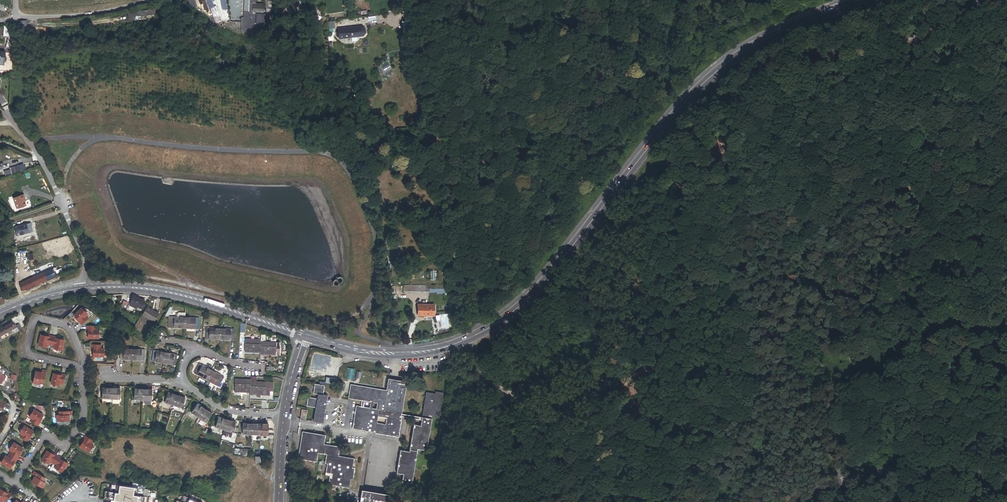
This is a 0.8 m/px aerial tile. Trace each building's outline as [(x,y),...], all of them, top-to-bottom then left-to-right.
[(210,10),(206,0),(197,0),(202,13),(210,10)] [(275,18),(273,7),(272,7),(271,2),(272,1),(272,0),(265,0),(269,19),(275,18)] [(292,2),(290,2),(291,3),(290,4),(289,5),(288,6),(278,8),(280,15),(301,11),(299,0),(292,0),(292,2)] [(154,9),(127,13),(128,20),(134,20),(134,16),(141,15),(141,16),(154,14),(154,9)] [(11,27),(4,27),(3,36),(14,37),(14,31),(14,23),(10,23),(11,27)] [(358,27),(338,29),(339,39),(359,37),(358,27)] [(16,209),(26,206),(25,202),(24,199),(25,199),(24,195),(13,198),(16,209)] [(31,228),(29,229),(29,227),(27,227),(27,224),(15,227),(16,236),(28,233),(31,232),(31,228)] [(47,280),(56,276),(52,269),(44,273),(47,280)] [(19,284),(23,291),(47,280),(44,273),(19,284)] [(144,301),(133,296),(130,303),(141,308),(144,301)] [(435,305),(419,305),(419,314),(429,314),(429,316),(435,316),(435,305)] [(88,317),(85,314),(87,312),(82,306),(74,314),(79,320),(78,321),(81,324),(88,317)] [(159,313),(147,306),(142,314),(154,321),(159,313)] [(184,328),(184,317),(170,317),(170,327),(184,328)] [(198,318),(184,317),(184,328),(198,329),(198,318)] [(0,329),(0,336),(15,328),(12,322),(8,325),(2,328),(0,329)] [(99,337),(99,329),(96,329),(96,325),(87,325),(87,329),(88,329),(88,337),(99,337)] [(219,340),(220,329),(206,328),(205,339),(219,340)] [(234,329),(220,329),(219,340),(233,340),(234,329)] [(51,344),(53,335),(49,335),(49,336),(41,334),(39,344),(47,346),(47,343),(51,344)] [(62,350),(64,339),(56,337),(57,336),(53,335),(51,344),(55,345),(54,348),(62,350)] [(261,341),(261,339),(245,339),(244,351),(260,352),(261,341)] [(260,352),(260,354),(275,355),(275,353),(276,349),(276,342),(261,341),(260,352)] [(104,355),(104,348),(101,347),(101,343),(92,343),(92,347),(93,347),(93,355),(104,355)] [(132,360),(132,349),(120,349),(119,359),(132,360)] [(144,349),(132,349),(132,360),(143,360),(144,349)] [(151,361),(163,363),(165,352),(153,350),(151,361)] [(165,352),(163,363),(175,365),(177,354),(165,352)] [(329,359),(331,360),(332,357),(325,355),(325,358),(316,356),(313,367),(326,370),(327,364),(329,359)] [(206,379),(211,370),(199,363),(194,373),(206,379)] [(347,368),(345,379),(353,380),(355,369),(347,368)] [(43,382),(46,370),(42,369),(42,372),(35,370),(33,382),(39,384),(40,381),(43,382)] [(223,377),(211,370),(206,379),(210,381),(218,386),(223,377)] [(64,383),(66,374),(62,373),(61,374),(53,372),(51,383),(59,385),(60,382),(64,383)] [(337,381),(339,373),(333,372),(332,374),(331,378),(326,377),(325,383),(326,383),(337,384),(337,383),(337,381)] [(250,381),(250,380),(235,379),(234,392),(250,392),(250,381)] [(388,379),(386,390),(350,384),(348,398),(361,401),(364,401),(370,402),(373,402),(384,404),(383,410),(372,408),(370,408),(363,407),(361,406),(356,406),(352,428),(398,436),(406,381),(388,379)] [(250,392),(250,394),(265,395),(266,382),(250,381),(250,392)] [(319,385),(315,384),(313,393),(318,394),(317,399),(308,397),(307,406),(316,407),(313,421),(323,422),(327,396),(323,395),(324,385),(319,385)] [(111,388),(102,388),(102,399),(110,399),(111,388)] [(111,388),(110,399),(119,399),(119,388),(111,388)] [(134,400),(142,400),(143,389),(134,389),(134,400)] [(143,389),(142,400),(151,400),(151,389),(143,389)] [(435,394),(426,392),(421,425),(414,424),(409,451),(400,450),(397,473),(403,474),(402,483),(411,484),(417,448),(426,450),(432,416),(438,417),(442,393),(435,391),(435,394)] [(164,403),(173,405),(176,395),(168,392),(164,403)] [(176,395),(173,405),(181,408),(185,397),(176,395)] [(191,412),(198,418),(204,409),(197,404),(191,412)] [(39,421),(43,414),(34,409),(30,415),(32,417),(30,420),(38,425),(40,422),(39,421)] [(204,409),(198,418),(206,423),(211,414),(204,409)] [(70,420),(69,413),(72,413),(72,410),(60,410),(60,414),(57,414),(57,421),(70,420)] [(215,427),(224,430),(227,419),(218,417),(215,427)] [(227,419),(224,430),(232,432),(235,422),(227,419)] [(242,434),(251,435),(252,423),(242,423),(242,434)] [(252,423),(251,435),(260,435),(260,424),(252,423)] [(29,437),(33,431),(24,425),(20,432),(22,433),(20,437),(28,441),(30,438),(29,437)] [(325,435),(302,432),(298,459),(316,462),(318,453),(326,454),(325,463),(327,464),(325,475),(330,476),(328,484),(349,488),(350,479),(352,479),(354,468),(352,467),(354,458),(338,456),(339,447),(323,444),(325,435)] [(94,444),(91,443),(93,440),(86,435),(83,438),(84,439),(80,446),(89,451),(94,444)] [(18,454),(23,447),(14,442),(9,449),(12,450),(10,453),(17,458),(19,455),(18,454)] [(53,463),(58,455),(55,453),(54,454),(47,450),(42,459),(49,463),(50,461),(53,463)] [(10,468),(14,461),(15,462),(17,458),(10,453),(8,457),(5,455),(1,462),(10,468)] [(62,472),(68,463),(61,458),(62,457),(58,455),(53,463),(57,465),(55,467),(62,472)] [(42,487),(46,482),(43,480),(45,477),(35,471),(33,474),(35,475),(32,481),(42,487)] [(147,497),(142,496),(141,494),(141,488),(113,484),(112,491),(110,492),(105,491),(104,499),(119,501),(120,501),(121,501),(124,501),(125,501),(127,501),(129,501),(146,501),(147,497)] [(12,494),(8,492),(8,493),(1,488),(0,489),(0,501),(2,501),(4,499),(7,501),(12,494)] [(362,490),(360,501),(388,501),(389,494),(362,490)]
